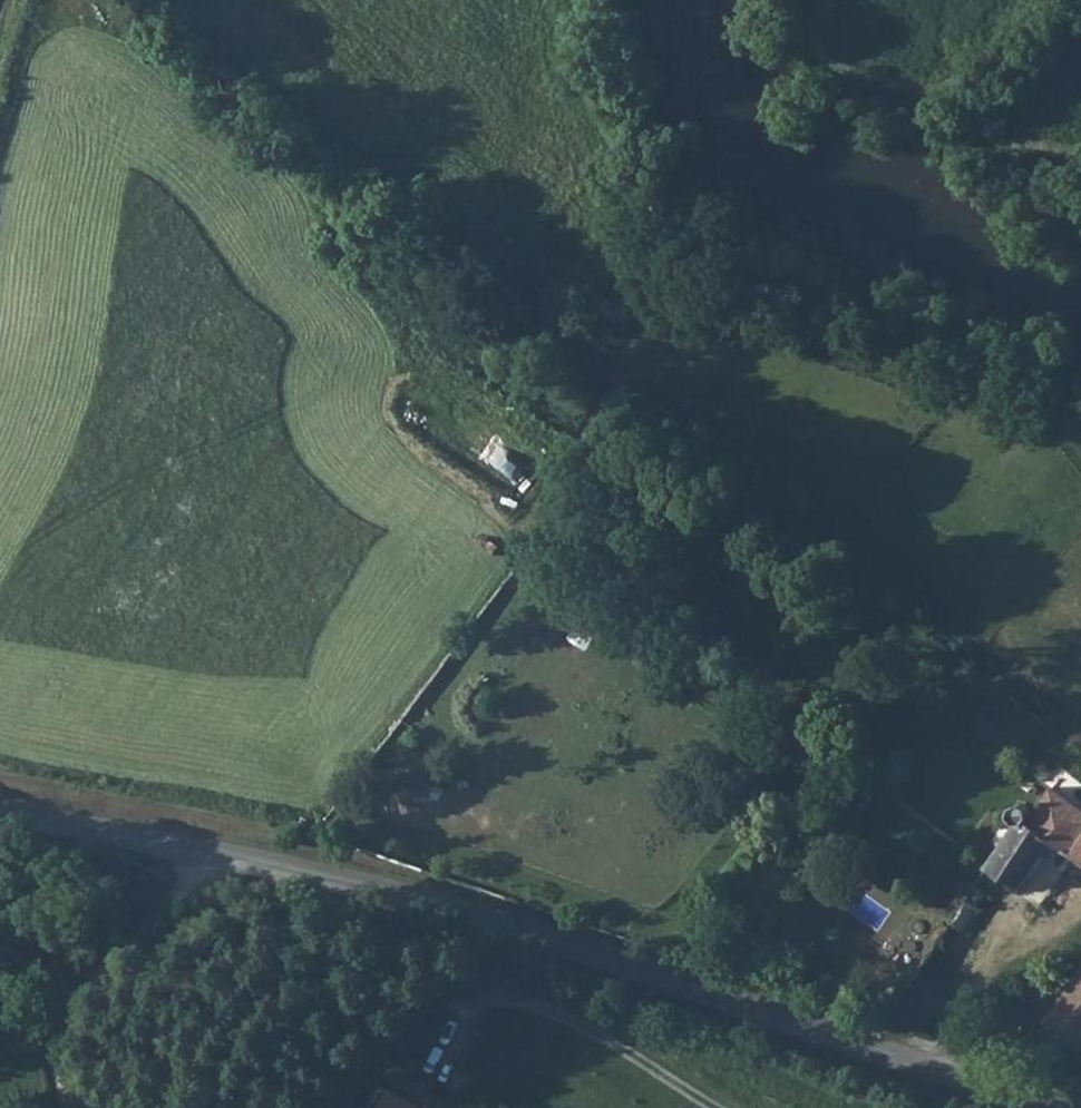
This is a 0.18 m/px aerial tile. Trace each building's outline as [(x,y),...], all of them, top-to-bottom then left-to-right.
[(1058,749),(1024,787),(1018,782),(1011,783),(1004,787),(1002,794),(1004,802),(1010,807),(1011,807),(1007,818),(997,813),(986,828),(994,836),(986,848),(1020,870),(1056,819),(1080,837),(1080,767),(1058,749)] [(994,909),(960,888),(942,916),(976,936),(994,909)] [(1066,985),(1044,1018),(1058,1027),(1052,1036),(1068,1046),(1070,1040),(1076,1037),(1080,1038),(1080,962),(1066,985)] [(1018,1002),(1024,1007),(1044,1018),(1066,985),(1039,970),(1018,1002)] [(1025,1045),(1044,1018),(1024,1007),(1004,1036),(1025,1045)] [(382,1107),(417,1107),(390,1094),(382,1107)]
